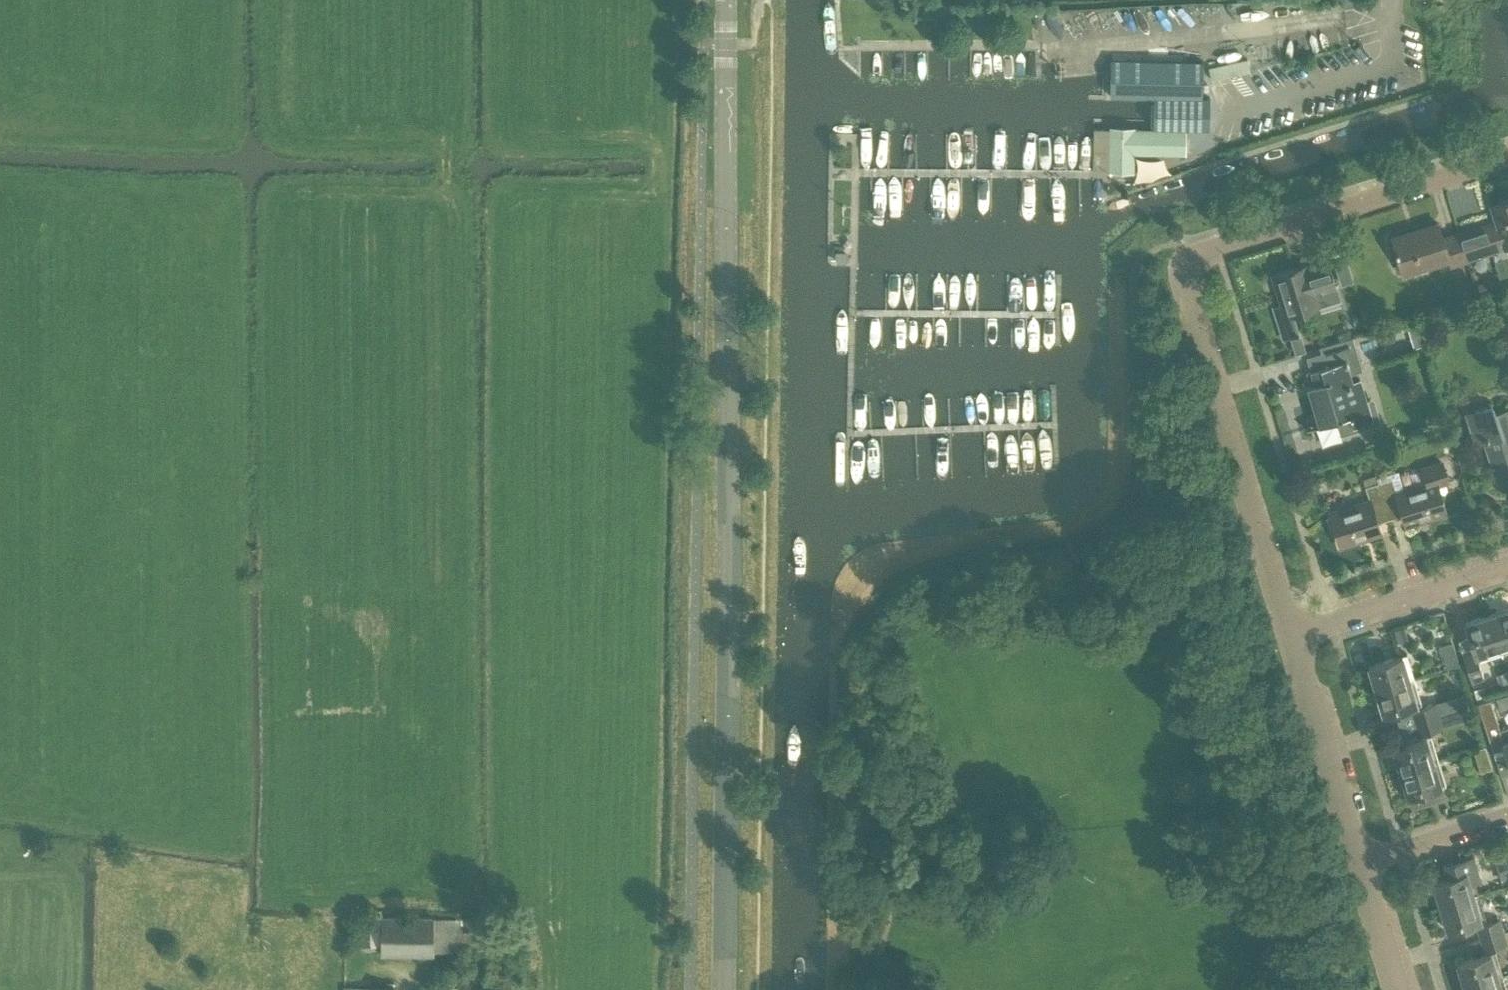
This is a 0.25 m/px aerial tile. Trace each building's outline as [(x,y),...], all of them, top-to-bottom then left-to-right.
[(1110,88),(1110,94),(1202,96),(1203,61),(1200,61),(1186,60),(1162,60),(1142,60),(1127,59),(1117,59),(1110,59),(1110,71),(1110,88)] [(1204,98),(1155,96),(1153,127),(1209,130),(1210,99),(1204,98)] [(1094,136),(1094,170),(1110,170),(1133,171),(1134,153),(1185,154),(1185,141),(1185,130),(1134,129),(1134,128),(1110,127),(1110,129),(1102,129),(1095,129),(1094,136)] [(1507,245),(1507,200),(1493,205),(1497,221),(1459,233),(1467,260),(1507,247),(1506,245),(1507,245)] [(1459,233),(1443,237),(1439,223),(1393,236),(1404,273),(1449,259),(1451,264),(1467,260),(1459,233)] [(1354,280),(1347,259),(1335,263),(1342,284),(1354,280)] [(1280,305),(1273,307),(1283,339),(1290,337),(1299,334),(1293,314),(1316,307),(1313,294),(1316,293),(1336,287),(1328,261),(1307,267),(1306,264),(1275,273),(1284,303),(1280,305)] [(1322,353),(1307,357),(1314,383),(1310,385),(1321,424),(1338,419),(1342,433),(1356,428),(1355,424),(1372,419),(1373,419),(1361,378),(1353,380),(1351,374),(1363,371),(1353,338),(1353,337),(1319,347),(1320,348),(1322,353)] [(1494,414),(1491,404),(1467,412),(1475,441),(1484,438),(1497,481),(1507,478),(1507,410),(1494,414)] [(1380,485),(1390,517),(1403,513),(1407,525),(1447,512),(1438,482),(1447,479),(1441,461),(1422,467),(1427,481),(1396,491),(1393,481),(1380,485)] [(1380,485),(1376,475),(1363,479),(1366,489),(1370,499),(1331,511),(1341,545),(1381,533),(1378,521),(1390,517),(1380,485)] [(1488,612),(1500,650),(1507,647),(1507,606),(1488,612)] [(1478,657),(1500,650),(1488,612),(1464,619),(1474,649),(1462,653),(1471,682),(1484,678),(1478,657)] [(1446,666),(1458,662),(1451,639),(1439,643),(1446,666)] [(1382,658),(1368,663),(1375,687),(1413,675),(1426,671),(1425,671),(1418,648),(1405,651),(1383,658),(1383,656),(1382,657),(1382,658)] [(1382,711),(1420,700),(1413,675),(1375,687),(1375,688),(1371,693),(1375,707),(1381,708),(1382,711)] [(1478,703),(1486,728),(1493,751),(1504,748),(1507,759),(1507,726),(1500,729),(1491,699),(1478,703)] [(1415,719),(1438,712),(1434,701),(1412,708),(1415,719)] [(1419,731),(1442,724),(1438,712),(1415,719),(1419,731)] [(1399,769),(1438,757),(1431,733),(1392,744),(1393,747),(1388,752),(1392,765),(1399,767),(1399,769)] [(1484,743),(1473,747),(1480,770),(1491,766),(1484,743)] [(1400,788),(1405,789),(1406,793),(1408,792),(1411,805),(1443,796),(1439,783),(1445,781),(1438,757),(1399,769),(1400,771),(1396,775),(1400,788)] [(1440,905),(1478,894),(1474,883),(1480,881),(1473,856),(1444,865),(1447,877),(1433,881),(1434,884),(1430,888),(1434,901),(1439,902),(1440,905)] [(1478,894),(1440,905),(1447,929),(1485,918),(1478,894)] [(434,952),(434,918),(434,916),(381,915),(381,916),(381,946),(381,955),(434,956),(434,952)] [(494,952),(494,921),(473,921),(473,918),(434,918),(434,952),(493,952),(494,952)] [(1479,937),(1503,930),(1499,919),(1476,926),(1479,937)] [(1506,942),(1507,942),(1507,930),(1503,931),(1503,930),(1479,937),(1482,949),(1506,942)] [(1464,986),(1502,975),(1495,950),(1457,961),(1464,986)] [(1502,975),(1464,986),(1465,988),(1463,989),(1506,989),(1502,975)]
